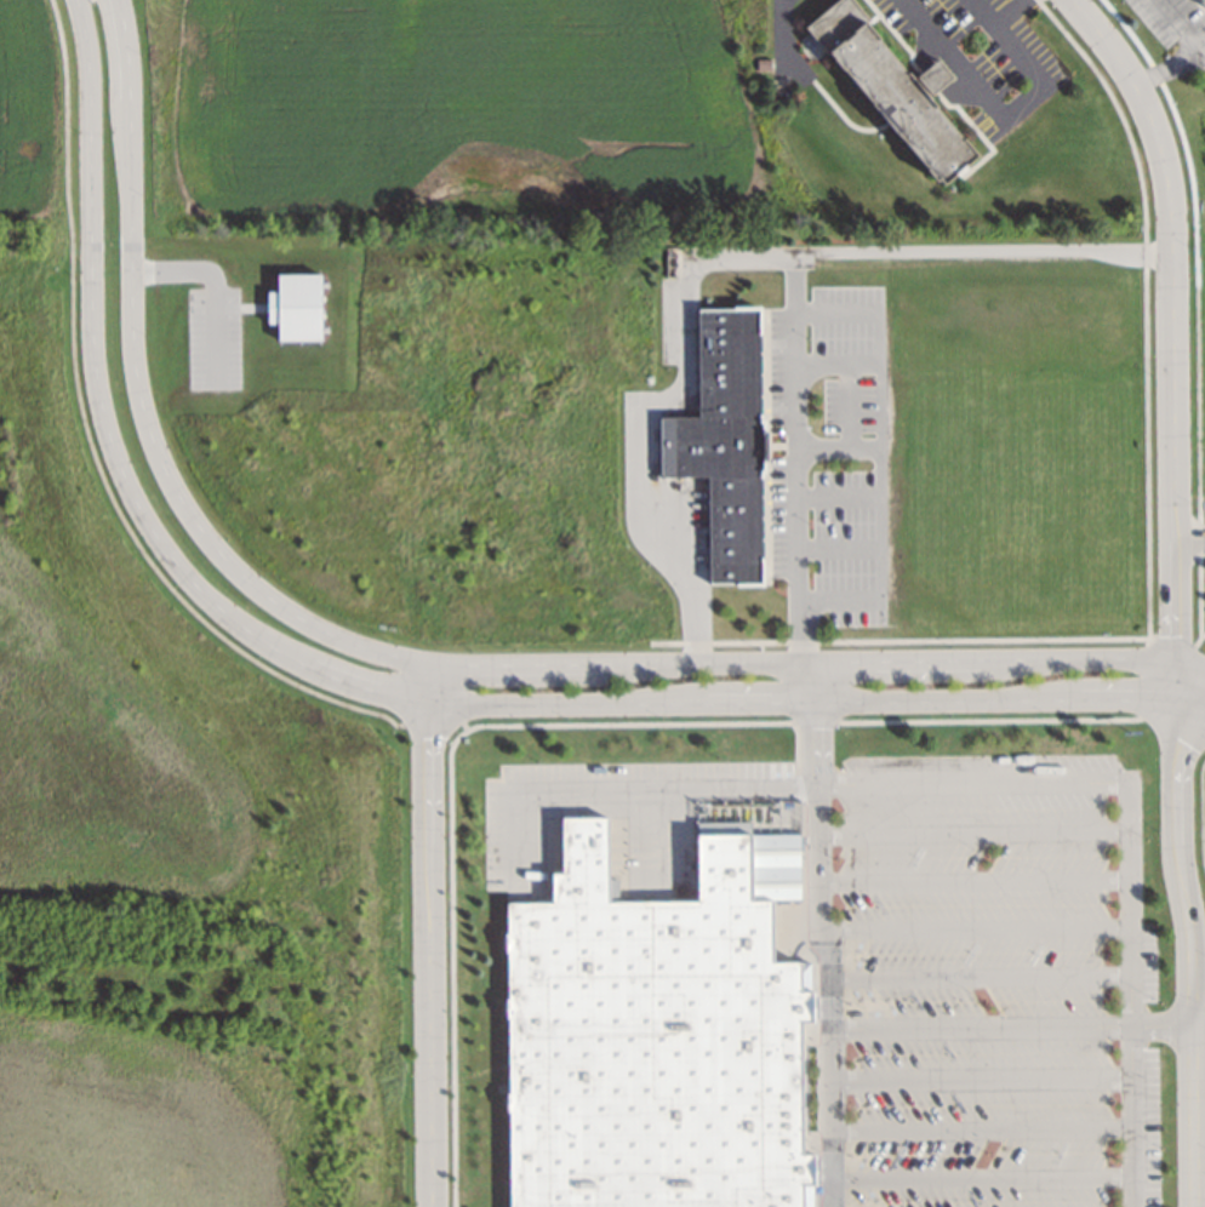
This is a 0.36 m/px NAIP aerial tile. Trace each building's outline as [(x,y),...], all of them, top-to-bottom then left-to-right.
[(813,44),(805,50),(814,60),(826,50),(933,187),(970,158),(846,0),(837,0),(801,28),(813,44)] [(1204,13),(1204,0),(1195,0),(1204,13)] [(949,76),(935,61),(916,78),(930,93),(949,76)] [(757,305),(696,306),(697,416),(671,416),(672,476),(706,476),(707,583),(759,583),(757,305)] [(585,780),(584,767),(551,768),(551,781),(585,780)] [(800,1183),(815,1183),(813,1150),(798,1150),(796,1019),(810,1019),(810,986),(798,986),(798,961),(769,961),(769,897),(747,897),(746,831),(692,831),(693,900),(607,900),(607,816),(558,816),(558,873),(550,873),(550,900),(503,900),(506,1206),(800,1206),(800,1183)]
